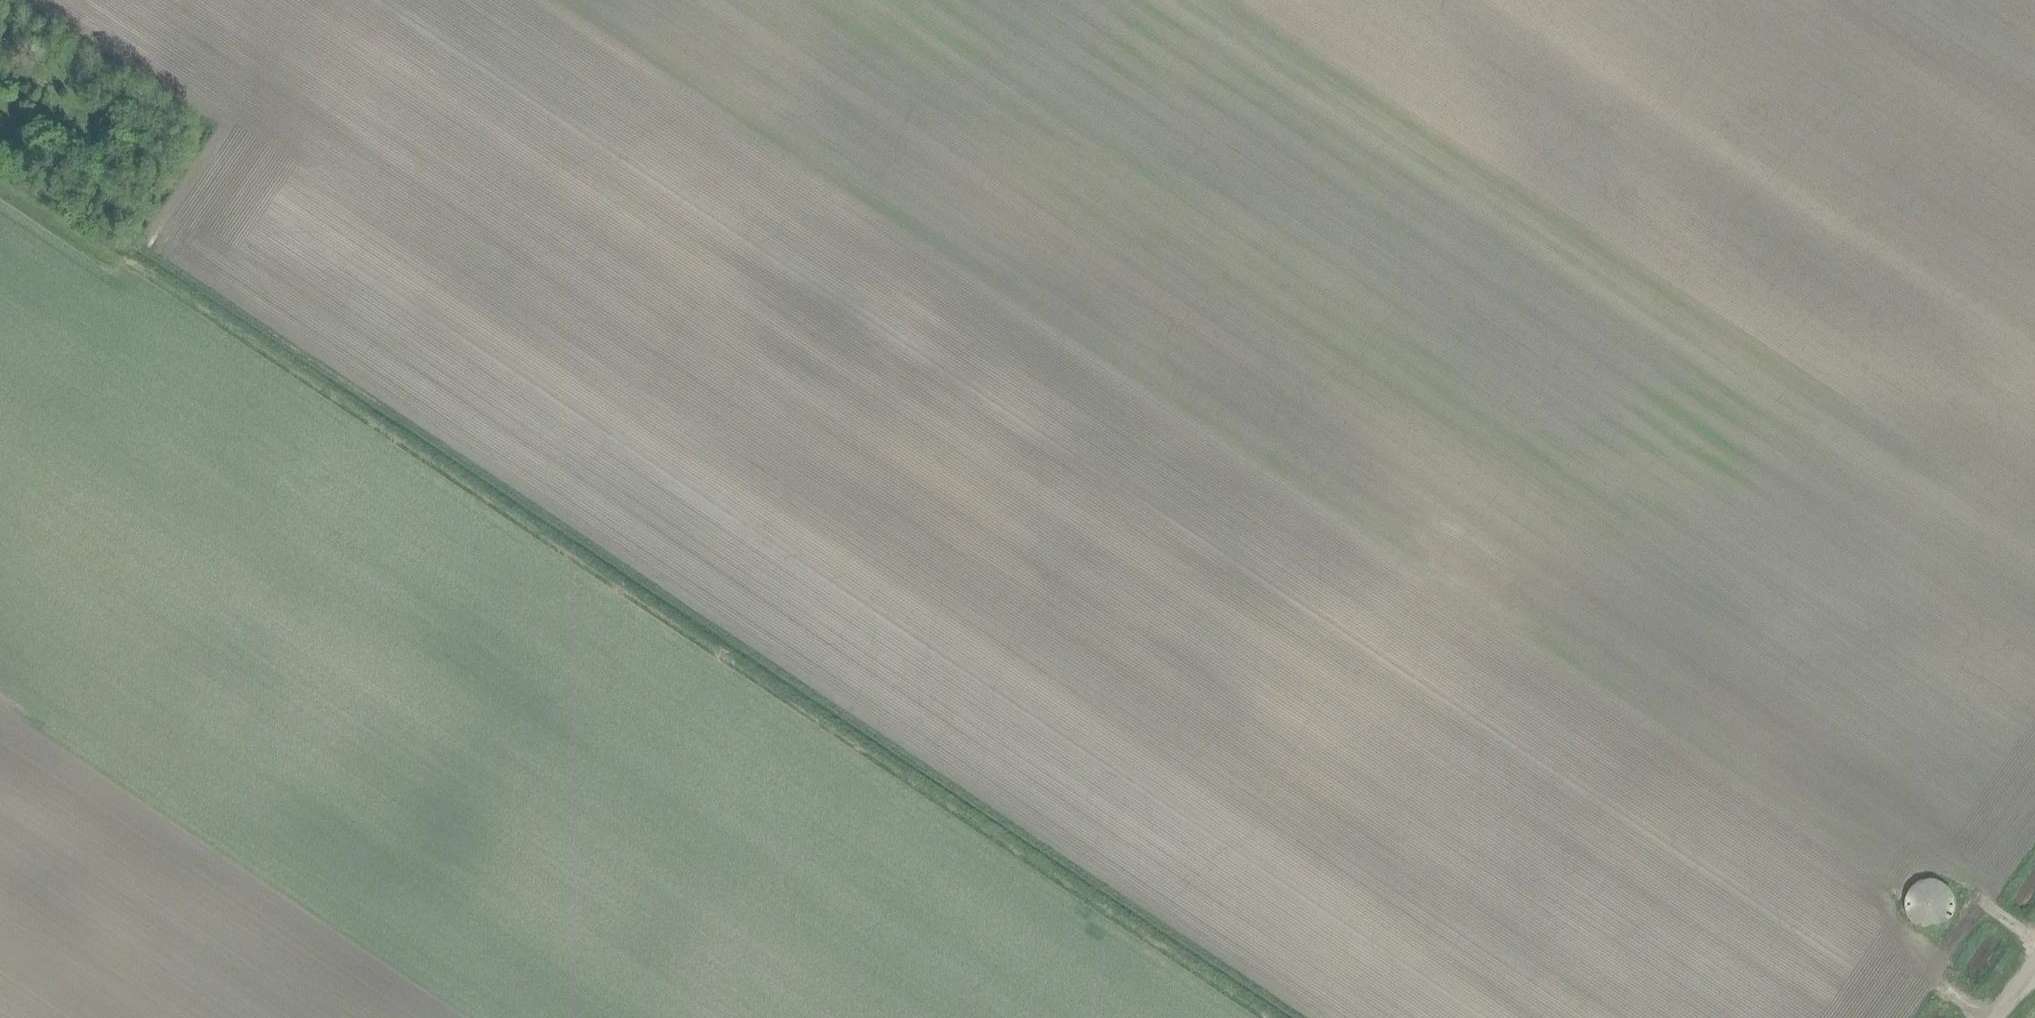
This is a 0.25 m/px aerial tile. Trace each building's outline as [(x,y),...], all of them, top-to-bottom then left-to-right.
[(5,58),(13,45),(0,37),(0,54),(5,58)] [(1903,905),(1903,906),(1903,908),(1903,910),(1903,912),(1904,914),(1905,916),(1905,917),(1906,919),(1907,920),(1908,922),(1909,923),(1911,925),(1912,926),(1913,927),(1915,928),(1917,929),(1918,930),(1920,931),(1922,931),(1923,932),(1925,932),(1927,932),(1929,932),(1931,932),(1933,932),(1934,932),(1936,931),(1938,931),(1940,930),(1941,929),(1943,928),(1945,927),(1946,926),(1947,925),(1949,924),(1950,922),(1951,921),(1952,919),(1953,918),(1954,916),(1954,914),(1955,913),(1955,911),(1956,909),(1956,907),(1956,905),(1956,903),(1955,901),(1955,900),(1955,898),(1954,896),(1953,894),(1952,893),(1951,891),(1950,890),(1949,888),(1948,887),(1946,886),(1945,885),(1944,884),(1942,883),(1940,882),(1939,881),(1937,880),(1935,880),(1933,880),(1931,879),(1929,879),(1928,879),(1926,880),(1924,880),(1922,880),(1920,881),(1919,882),(1917,882),(1915,883),(1914,884),(1912,885),(1911,887),(1910,888),(1908,889),(1907,891),(1906,892),(1905,894),(1905,896),(1904,897),(1904,899),(1903,901),(1903,903),(1903,905)]
